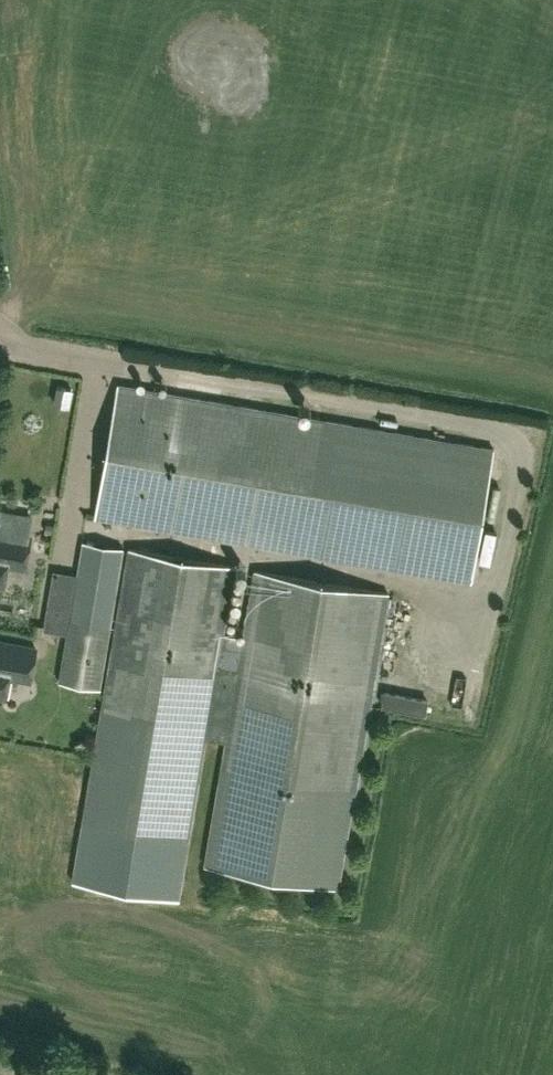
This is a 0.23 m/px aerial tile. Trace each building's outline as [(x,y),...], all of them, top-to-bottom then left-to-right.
[(471,582),(494,449),(122,384),(99,518),(471,582)] [(492,482),(485,512),(492,513),(494,502),(498,503),(502,484),(492,482)] [(53,524),(46,523),(45,532),(51,533),(53,524)] [(30,535),(0,529),(0,584),(3,585),(7,565),(24,568),(30,535)] [(50,590),(46,616),(43,630),(67,634),(60,681),(99,688),(122,547),(83,540),(77,573),(53,570),(50,590)] [(205,865),(338,888),(388,592),(255,570),(243,636),(223,633),(234,566),(129,548),(82,823),(188,841),(206,738),(226,742),(205,865)] [(36,646),(0,640),(0,695),(5,696),(9,676),(29,680),(36,646)] [(431,697),(386,689),(383,704),(428,713),(431,697)]
